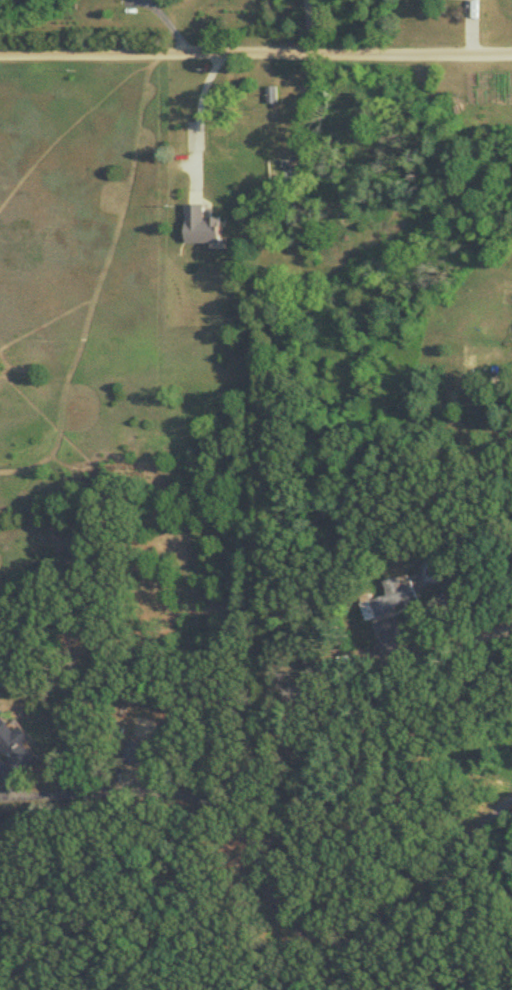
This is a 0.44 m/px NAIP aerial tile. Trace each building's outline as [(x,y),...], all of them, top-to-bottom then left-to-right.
[(267,87),(268,103),(278,103),(278,87),(267,87)] [(204,205),(185,205),(185,243),(220,243),(220,217),(204,217),(204,205)] [(418,604),(413,584),(403,587),(400,577),(384,582),(388,596),(373,601),(377,616),(418,604)] [(32,742),(23,729),(13,731),(4,718),(0,721),(0,751),(2,750),(19,776),(39,762),(27,745),(32,742)] [(123,760),(144,769),(152,750),(131,742),(123,760)]
